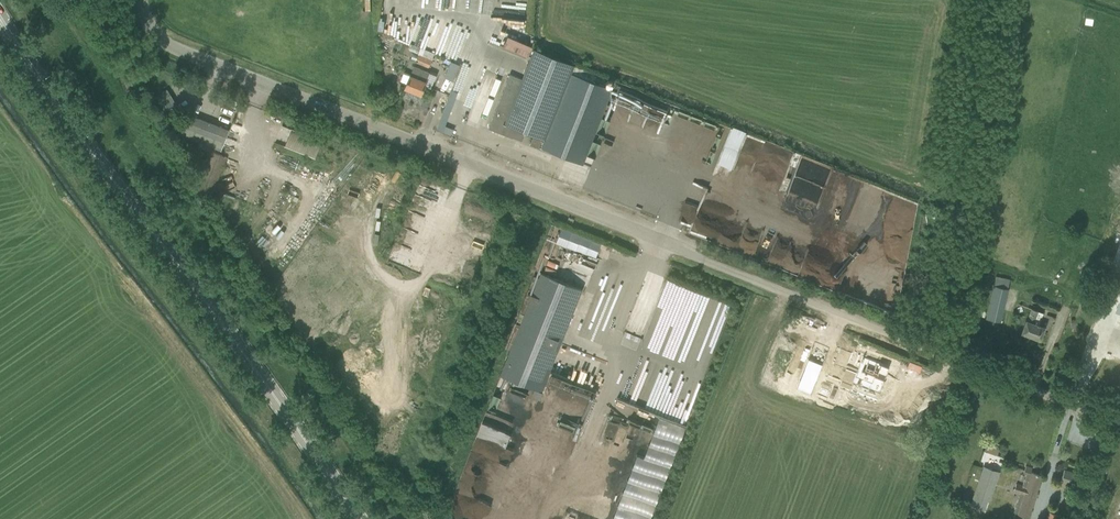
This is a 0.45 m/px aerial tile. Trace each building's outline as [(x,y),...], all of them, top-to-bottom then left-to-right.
[(425,18),(443,20),(443,24),(497,30),(501,0),(427,0),(425,18)] [(418,31),(415,45),(426,47),(428,34),(418,31)] [(510,74),(492,118),(488,128),(513,137),(522,140),(526,131),(534,135),(530,144),(541,149),(542,147),(583,163),(587,153),(612,90),(571,73),(574,65),(534,49),(522,79),(510,74)] [(432,60),(419,55),(416,62),(429,68),(432,60)] [(441,77),(451,80),(457,64),(448,61),(441,77)] [(413,66),(409,77),(405,87),(421,94),(422,90),(424,86),(430,71),(414,64),(413,66)] [(457,72),(450,92),(463,97),(470,76),(457,72)] [(156,96),(169,116),(180,109),(167,89),(156,96)] [(448,98),(442,115),(453,119),(459,102),(448,98)] [(180,134),(221,150),(229,129),(188,114),(180,134)] [(284,129),(278,145),(310,156),(316,141),(284,129)] [(211,197),(212,195),(227,157),(211,150),(195,191),(211,197)] [(780,187),(782,174),(769,172),(767,186),(780,187)] [(613,187),(611,193),(639,203),(642,197),(613,187)] [(540,272),(536,282),(501,374),(542,391),(582,288),(540,272)] [(996,275),(995,280),(986,318),(1000,321),(1010,279),(996,275)] [(706,372),(730,302),(663,279),(640,345),(657,351),(656,354),(671,359),(671,360),(706,372)] [(1084,295),(1082,300),(1091,304),(1093,298),(1084,295)] [(1040,339),(1044,329),(1044,328),(1034,324),(1039,312),(1031,309),(1027,321),(1026,320),(1021,332),(1040,339)] [(1078,311),(1076,317),(1085,320),(1087,315),(1078,311)] [(625,338),(630,341),(627,345),(635,349),(640,339),(627,333),(625,338)] [(840,348),(833,365),(846,370),(856,374),(853,381),(871,388),(875,377),(884,381),(890,367),(863,357),(858,369),(848,365),(853,353),(840,348)] [(807,358),(795,388),(811,394),(823,365),(807,358)] [(647,362),(634,397),(629,395),(626,402),(641,408),(657,366),(647,362)] [(825,377),(822,383),(835,389),(838,383),(825,377)] [(840,390),(836,399),(840,400),(842,397),(845,399),(847,393),(840,390)] [(679,423),(653,415),(638,457),(630,454),(607,518),(645,518),(679,423)] [(599,436),(612,439),(617,421),(604,417),(599,436)] [(474,436),(502,447),(507,434),(479,423),(474,436)] [(985,451),(997,455),(1000,447),(988,442),(985,451)] [(1027,518),(1039,485),(1042,475),(1031,471),(1032,467),(1026,465),(1024,470),(1027,471),(1022,486),(1017,484),(1014,492),(1020,495),(1013,513),(1027,518)] [(984,467),(975,495),(986,499),(996,471),(984,467)] [(1064,470),(1060,481),(1080,488),(1083,476),(1064,470)] [(1047,518),(1061,518),(1062,516),(1057,515),(1059,510),(1051,507),(1047,518)]
